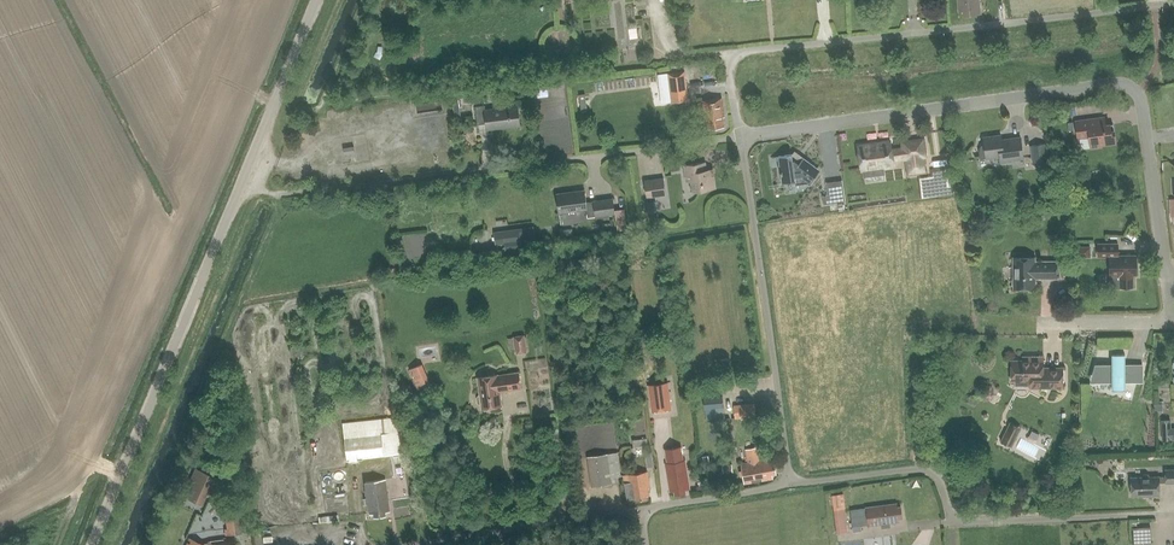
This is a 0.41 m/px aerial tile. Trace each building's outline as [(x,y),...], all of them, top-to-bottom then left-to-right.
[(959,12),(964,12),(964,16),(976,14),(976,10),(980,10),(979,0),(957,0),(959,12)] [(684,71),(667,73),(671,102),(675,101),(687,99),(684,71)] [(547,89),(536,91),(537,98),(548,96),(547,89)] [(443,107),(442,96),(418,97),(419,108),(443,107)] [(724,113),(722,98),(702,100),(704,115),(706,115),(708,129),(724,127),(722,113),(724,113)] [(458,100),(452,101),(455,118),(461,118),(458,100)] [(487,130),(520,126),(518,105),(485,110),(485,106),(475,107),(478,125),(486,124),(487,130)] [(1113,124),(1104,126),(1103,118),(1076,122),(1078,138),(1089,137),(1091,148),(1102,147),(1102,145),(1116,143),(1113,124)] [(1012,160),(1024,158),(1021,138),(1002,141),(1001,136),(983,138),(984,146),(982,146),(980,148),(979,150),(980,159),(1000,157),(1001,164),(1012,162),(1012,160)] [(925,156),(923,139),(902,142),(903,149),(892,151),(890,142),(858,147),(861,170),(894,166),(893,159),(904,158),(905,160),(906,160),(908,175),(927,172),(924,156),(925,156)] [(1030,146),(1033,164),(1049,161),(1046,144),(1030,146)] [(353,153),(352,146),(342,147),(343,154),(353,153)] [(797,154),(778,157),(782,184),(807,180),(811,183),(820,171),(803,158),(802,159),(798,156),(797,154)] [(705,162),(684,165),(686,182),(692,181),(693,192),(716,189),(714,175),(707,175),(705,162)] [(646,198),(665,196),(663,178),(644,180),(646,198)] [(827,195),(822,196),(824,204),(845,201),(842,181),(826,183),(827,195)] [(585,190),(557,194),(559,214),(587,210),(588,218),(615,214),(613,199),(594,201),(594,202),(586,203),(585,190)] [(657,210),(648,212),(649,220),(659,219),(657,210)] [(628,228),(628,212),(618,212),(618,228),(628,228)] [(522,251),(521,243),(535,241),(534,227),(494,232),(495,245),(505,244),(506,253),(522,251)] [(1058,234),(1049,235),(1051,243),(1060,241),(1058,234)] [(1118,256),(1118,244),(1098,244),(1098,257),(1110,257),(1110,288),(1133,287),(1133,275),(1136,275),(1136,256),(1118,256)] [(1056,279),(1056,262),(1035,262),(1035,258),(1013,258),(1014,288),(1035,288),(1035,279),(1056,279)] [(526,352),(524,334),(512,335),(512,336),(507,337),(508,347),(514,347),(515,353),(526,352)] [(1142,383),(1142,365),(1125,365),(1125,354),(1112,354),(1112,365),(1096,365),(1096,366),(1097,366),(1097,383),(1112,383),(1112,390),(1125,390),(1125,383),(1142,383)] [(1030,386),(1030,388),(1063,388),(1063,368),(1044,368),(1044,357),(1033,357),(1033,361),(1011,361),(1011,381),(1014,381),(1014,386),(1030,386)] [(478,378),(480,389),(480,396),(478,396),(477,398),(478,403),(480,404),(482,404),(482,409),(501,406),(499,392),(521,389),(519,373),(497,376),(497,375),(478,378)] [(426,374),(413,379),(418,390),(430,384),(426,374)] [(671,411),(668,383),(648,386),(651,414),(671,411)] [(708,422),(725,420),(722,397),(704,399),(705,411),(707,411),(708,422)] [(756,418),(754,404),(734,406),(735,420),(756,418)] [(387,418),(342,423),(347,461),(384,456),(381,434),(389,433),(398,432),(396,416),(387,418)] [(1170,423),(1162,423),(1162,442),(1171,442),(1170,423)] [(1005,430),(999,442),(1010,448),(1017,436),(1005,430)] [(647,440),(633,441),(633,449),(647,447),(647,440)] [(769,459),(760,461),(758,448),(747,450),(749,463),(742,465),(745,484),(773,479),(772,475),(776,474),(774,463),(770,463),(769,459)] [(587,457),(591,487),(612,485),(611,479),(620,477),(617,453),(587,457)] [(654,469),(652,454),(644,455),(646,470),(650,469),(654,469)] [(711,458),(702,460),(704,468),(713,467),(711,458)] [(685,490),(690,489),(685,461),(665,464),(670,492),(675,491),(675,494),(686,493),(685,490)] [(731,464),(722,466),(724,474),(733,472),(731,464)] [(213,492),(218,480),(196,470),(193,475),(194,486),(189,496),(195,499),(194,501),(201,504),(208,490),(213,492)] [(1166,470),(1166,477),(1150,477),(1148,475),(1144,475),(1142,478),(1131,478),(1132,496),(1148,496),(1160,496),(1160,484),(1173,483),(1173,470),(1166,470)] [(648,488),(650,488),(647,472),(623,476),(624,484),(625,484),(628,500),(636,498),(637,501),(647,499),(647,495),(649,495),(648,488)] [(390,512),(386,479),(366,482),(370,515),(374,514),(374,518),(386,516),(386,513),(390,512)] [(843,494),(832,495),(837,534),(848,532),(843,494)] [(225,536),(242,534),(238,502),(220,504),(225,536)] [(852,510),(855,532),(862,531),(861,526),(869,525),(869,526),(899,522),(899,519),(902,519),(901,507),(897,507),(897,504),(852,510)] [(1134,544),(1152,544),(1151,527),(1133,528),(1134,544)]
